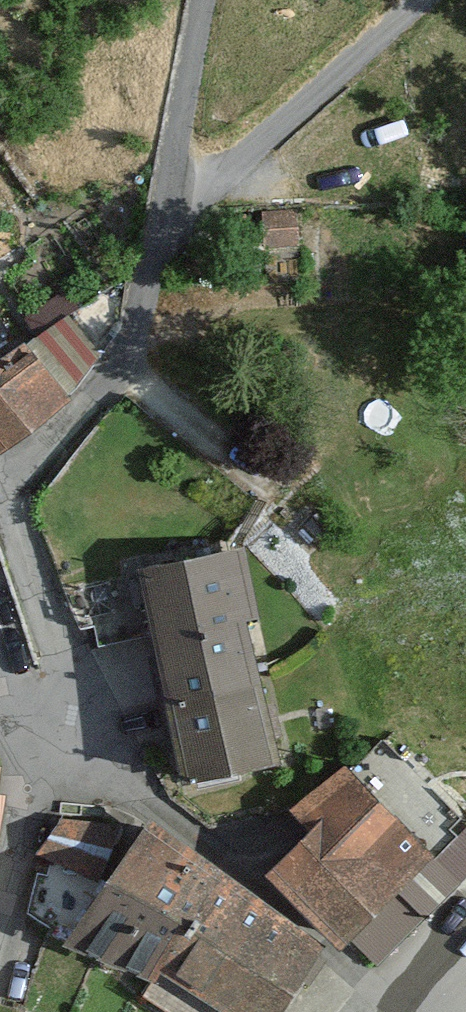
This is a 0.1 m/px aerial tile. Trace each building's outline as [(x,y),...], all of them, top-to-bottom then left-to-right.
[(62,414),(95,360),(64,325),(0,369),(0,462),(62,414)] [(240,560),(189,570),(210,671),(249,663),(242,626),(253,624),(240,560)] [(189,570),(122,583),(143,684),(210,671),(189,570)] [(210,671),(143,684),(165,794),(271,773),(249,663),(210,671)] [(295,844),(259,888),(333,960),(342,945),(381,975),(421,926),(398,896),(424,860),(344,774),(281,824),(295,844)] [(127,840),(56,827),(42,860),(94,894),(179,939),(210,878),(146,830),(142,827),(127,840)] [(179,939),(158,980),(202,1011),(281,1011),(316,956),(210,878),(179,939)] [(149,994),(158,980),(179,939),(94,894),(57,946),(149,994)]
